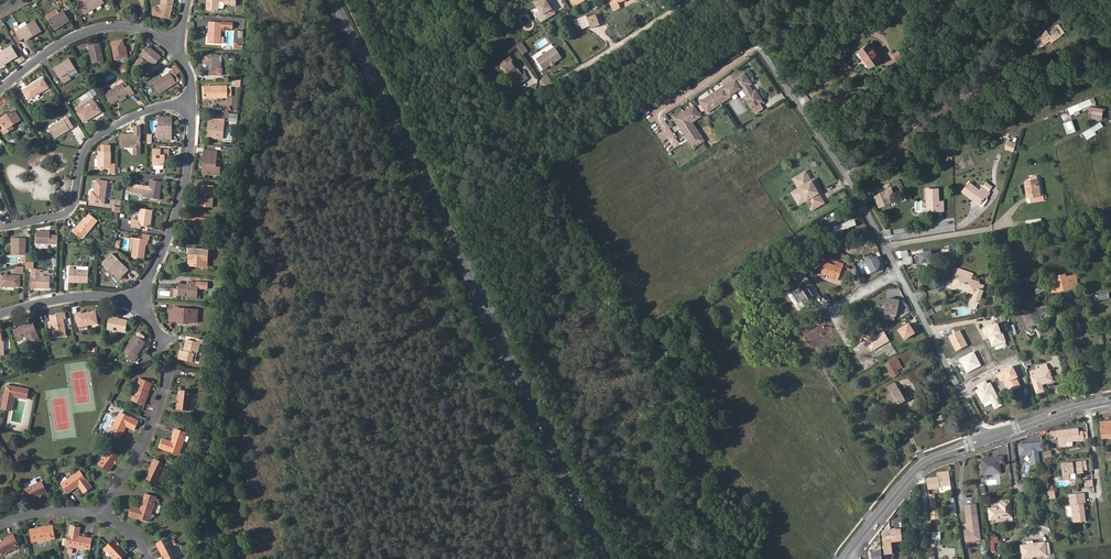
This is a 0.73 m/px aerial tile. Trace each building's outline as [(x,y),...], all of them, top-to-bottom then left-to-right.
[(78,6),(84,15),(104,3),(102,0),(87,0),(78,6)] [(158,16),(169,19),(173,0),(162,0),(158,16)] [(219,4),(219,2),(219,0),(207,0),(206,10),(218,11),(219,4)] [(535,1),(546,18),(556,12),(552,6),(551,7),(549,3),(550,3),(548,0),(536,0),(535,1)] [(611,0),(615,11),(621,9),(620,5),(631,0),(612,0),(611,0)] [(46,17),(48,21),(59,14),(57,10),(46,17)] [(48,21),(54,31),(69,21),(63,11),(59,14),(48,21)] [(578,19),(582,29),(590,26),(591,27),(598,25),(594,14),(587,17),(586,15),(578,19)] [(41,32),(35,21),(15,33),(20,41),(24,39),(26,42),(41,32)] [(208,43),(221,44),(222,23),(209,22),(208,43)] [(1049,34),(1047,30),(1036,37),(1042,46),(1058,35),(1055,31),(1049,34)] [(122,41),(111,43),(115,60),(127,58),(126,48),(124,49),(122,41)] [(523,55),(529,51),(522,42),(517,46),(523,55)] [(869,67),(881,59),(875,50),(877,48),(873,42),(870,43),(870,42),(858,50),(869,67)] [(93,64),(103,62),(99,44),(89,46),(93,64)] [(143,57),(148,62),(154,66),(162,58),(148,46),(141,55),(143,57)] [(18,57),(11,47),(0,53),(0,68),(18,57)] [(565,57),(558,47),(541,59),(547,69),(565,57)] [(894,54),(897,61),(906,56),(903,49),(894,54)] [(217,70),(218,64),(218,55),(204,54),(203,65),(207,65),(206,75),(217,76),(222,76),(222,70),(221,70),(217,70)] [(504,64),(512,75),(515,76),(518,80),(520,80),(522,78),(525,82),(532,78),(529,73),(527,75),(523,70),(521,70),(518,67),(520,66),(514,56),(504,64)] [(54,69),(60,79),(68,74),(75,69),(69,59),(54,69)] [(141,70),(147,64),(141,59),(135,66),(141,70)] [(153,84),(159,94),(176,83),(179,81),(174,73),(171,75),(170,73),(153,84)] [(744,74),(735,80),(741,90),(743,89),(748,96),(746,97),(752,107),(762,101),(755,91),(753,92),(749,85),(751,84),(744,74)] [(69,75),(61,80),(64,85),(71,80),(69,75)] [(23,91),(29,101),(48,88),(42,79),(23,91)] [(118,100),(125,96),(128,94),(130,97),(133,95),(129,87),(125,89),(122,84),(105,95),(112,105),(118,100)] [(204,87),(204,99),(227,98),(227,86),(204,87)] [(711,95),(701,102),(707,112),(717,105),(715,102),(719,101),(720,103),(730,96),(724,87),(714,93),(715,95),(712,97),(711,95)] [(101,112),(95,103),(78,114),(84,123),(101,112)] [(700,116),(694,106),(675,118),(693,147),(703,140),(691,122),(700,116)] [(1101,119),(1101,107),(1088,106),(1087,118),(1101,119)] [(14,129),(12,126),(21,121),(15,111),(0,120),(0,122),(2,126),(0,127),(0,129),(4,135),(14,129)] [(73,127),(67,118),(48,130),(54,139),(73,127)] [(167,137),(171,137),(171,118),(159,118),(158,140),(167,140),(167,137)] [(218,119),(208,119),(207,138),(223,139),(224,124),(218,124),(218,119)] [(1070,120),(1062,123),(1066,134),(1075,131),(1070,120)] [(1096,134),(1094,130),(1102,127),(1100,123),(1082,130),(1086,138),(1096,134)] [(121,135),(121,148),(133,148),(133,150),(140,149),(140,127),(134,127),(134,135),(121,135)] [(98,169),(110,169),(110,153),(110,146),(104,146),(103,151),(98,151),(98,169)] [(163,166),(164,156),(169,156),(169,150),(153,150),(153,165),(153,169),(162,170),(163,169),(163,166)] [(216,165),(216,160),(217,152),(203,150),(202,174),(219,175),(220,165),(216,165)] [(806,200),(812,210),(824,203),(818,193),(811,182),(805,172),(794,179),(799,189),(806,200)] [(1037,197),(1033,198),(1034,204),(1047,203),(1047,198),(1045,198),(1043,178),(1036,179),(1037,182),(1032,182),(1033,195),(1037,194),(1037,197)] [(161,182),(150,180),(147,198),(159,200),(161,182)] [(811,182),(818,193),(821,191),(815,180),(811,182)] [(94,192),(91,192),(90,203),(104,205),(107,182),(96,181),(94,192)] [(969,183),(963,193),(973,200),(973,198),(981,204),(986,196),(987,197),(990,194),(982,189),(981,191),(969,183)] [(133,185),(132,192),(143,194),(145,187),(133,185)] [(201,188),(201,193),(200,207),(212,207),(213,186),(201,185),(201,188)] [(893,187),(876,195),(878,200),(879,200),(880,202),(879,203),(881,207),(893,202),(891,199),(897,196),(893,187)] [(799,205),(806,200),(799,189),(792,193),(799,205)] [(928,190),(929,207),(939,207),(939,211),(945,211),(945,201),(940,202),(939,189),(928,190)] [(131,225),(150,227),(152,210),(140,209),(138,221),(131,220),(131,225)] [(98,221),(90,215),(74,233),(79,237),(80,235),(81,237),(83,235),(85,236),(98,221)] [(189,217),(188,228),(194,228),(194,231),(195,231),(195,235),(200,236),(200,238),(209,239),(210,229),(202,228),(202,224),(206,224),(207,218),(189,217)] [(855,219),(835,227),(837,233),(843,230),(845,236),(852,233),(850,227),(857,225),(855,219)] [(49,244),(49,235),(49,232),(36,232),(36,244),(49,244)] [(132,257),(144,259),(146,245),(148,245),(148,240),(134,238),(133,247),(132,257)] [(25,256),(26,239),(11,239),(11,255),(25,256)] [(188,266),(207,267),(208,250),(189,249),(188,266)] [(930,250),(911,253),(912,262),(931,259),(930,250)] [(111,254),(103,263),(119,279),(128,270),(111,254)] [(871,254),(865,257),(867,261),(866,261),(871,272),(877,269),(879,263),(876,256),(873,258),(871,254)] [(943,255),(941,262),(953,266),(956,259),(943,255)] [(824,259),(822,265),(839,272),(843,261),(836,259),(834,262),(824,259)] [(74,269),(70,268),(69,282),(88,283),(88,271),(87,270),(87,267),(76,266),(76,270),(74,270),(74,269)] [(955,288),(976,295),(974,302),(979,304),(983,292),(978,290),(978,288),(980,283),(966,278),(968,272),(959,268),(955,280),(957,281),(955,288)] [(49,288),(49,276),(38,276),(39,270),(32,270),(32,288),(49,288)] [(1,276),(1,287),(20,287),(20,276),(1,276)] [(1074,287),(1071,277),(1051,283),(1052,288),(1055,287),(1056,292),(1074,287)] [(178,284),(177,295),(188,296),(187,297),(197,298),(198,286),(196,286),(197,282),(189,281),(188,285),(178,284)] [(900,302),(888,299),(885,313),(896,316),(900,302)] [(193,322),(193,309),(173,308),(173,310),(172,321),(179,321),(179,323),(185,324),(185,322),(193,322)] [(75,313),(77,326),(97,324),(95,312),(80,314),(80,313),(75,313)] [(124,332),(127,321),(117,318),(118,315),(110,313),(107,329),(116,331),(124,332)] [(51,316),(53,329),(54,337),(65,336),(63,319),(65,319),(64,314),(51,316)] [(28,344),(39,340),(32,321),(20,325),(21,327),(13,330),(17,341),(23,339),(22,338),(25,337),(28,344)] [(1018,324),(1009,326),(1011,335),(1020,334),(1018,324)] [(137,355),(145,342),(143,340),(145,338),(144,336),(139,333),(138,333),(136,336),(135,336),(124,353),(135,361),(138,356),(137,355)] [(1039,352),(1052,347),(1048,336),(1035,341),(1039,352)] [(195,352),(198,352),(200,343),(205,345),(206,341),(196,339),(195,342),(186,340),(183,351),(180,350),(178,359),(193,363),(195,352)] [(967,357),(976,375),(987,369),(984,362),(991,359),(986,347),(967,357)] [(894,378),(901,374),(897,368),(901,365),(897,358),(886,365),(894,378)] [(1050,371),(1031,378),(1036,394),(1044,391),(1042,385),(1053,382),(1050,371)] [(146,391),(149,392),(152,384),(139,379),(131,400),(141,404),(146,391)] [(887,400),(892,408),(906,400),(895,383),(888,387),(891,394),(888,395),(889,399),(887,400)] [(29,389),(6,384),(1,409),(11,411),(14,397),(27,400),(29,389)] [(192,391),(179,390),(177,409),(190,410),(192,391)] [(109,433),(120,438),(126,426),(134,430),(138,421),(120,412),(109,433)] [(1101,422),(1103,439),(1110,438),(1110,421),(1101,422)] [(186,433),(175,429),(171,441),(163,439),(159,448),(179,454),(186,433)] [(1078,431),(1052,434),(1052,441),(1057,441),(1057,439),(1058,440),(1059,439),(1059,443),(1083,440),(1082,433),(1078,434),(1078,431)] [(1038,451),(1044,450),(1043,443),(1020,445),(1021,455),(1021,456),(1021,457),(1021,458),(1022,459),(1022,460),(1023,461),(1024,462),(1025,462),(1025,463),(1026,463),(1027,464),(1028,464),(1029,464),(1030,464),(1031,464),(1040,463),(1038,451)] [(98,464),(109,472),(120,456),(109,449),(98,464)] [(1003,457),(981,460),(984,476),(1001,474),(1000,464),(1004,463),(1003,457)] [(145,478),(156,484),(166,464),(154,459),(145,478)] [(1075,473),(1083,473),(1082,470),(1087,470),(1086,462),(1062,465),(1063,475),(1070,474),(1071,479),(1076,479),(1075,473)] [(92,488),(79,471),(60,484),(67,493),(78,486),(84,493),(92,488)] [(938,477),(939,488),(951,487),(949,472),(938,474),(938,477)] [(939,488),(938,477),(927,479),(929,490),(939,488)] [(47,493),(41,482),(24,490),(30,501),(47,493)] [(1086,521),(1083,504),(1086,503),(1085,499),(1085,493),(1070,495),(1071,501),(1074,523),(1086,521)] [(156,497),(145,494),(140,509),(131,506),(128,515),(148,522),(156,497)] [(934,527),(941,526),(939,512),(938,512),(935,495),(929,495),(934,527)] [(989,508),(990,521),(1013,517),(1010,501),(999,502),(999,507),(989,508)] [(980,540),(974,504),(964,506),(967,530),(964,531),(966,542),(980,540)] [(54,539),(52,525),(29,529),(32,542),(54,539)] [(80,528),(70,526),(67,546),(90,550),(92,538),(79,536),(80,528)] [(890,536),(891,542),(902,541),(901,529),(890,530),(890,536)] [(19,546),(13,534),(0,541),(0,550),(2,555),(19,546)] [(891,542),(890,536),(886,537),(886,538),(882,539),(884,554),(892,553),(891,542)] [(156,544),(164,558),(173,558),(178,557),(168,538),(156,544)] [(104,549),(114,558),(121,558),(127,553),(114,539),(104,549)] [(723,543),(717,540),(714,545),(721,548),(723,543)] [(1045,542),(1020,546),(1022,558),(1026,558),(1047,555),(1045,542)]
